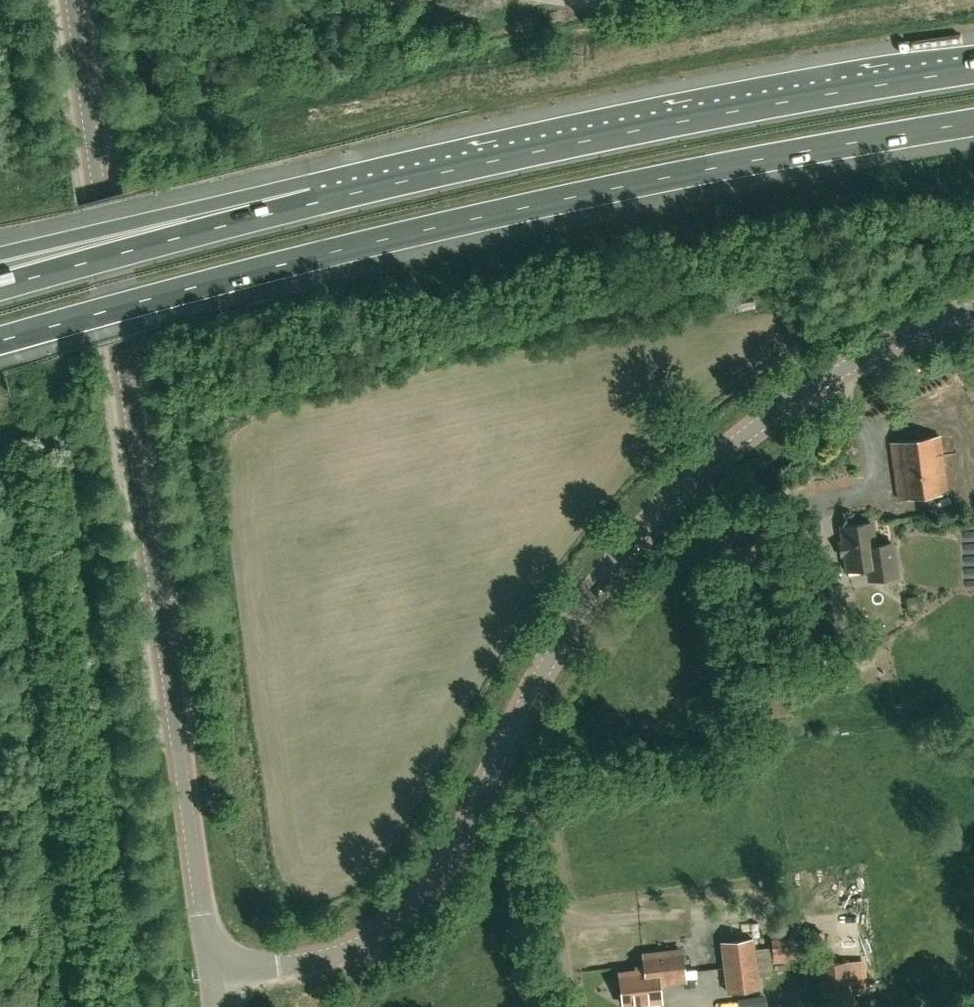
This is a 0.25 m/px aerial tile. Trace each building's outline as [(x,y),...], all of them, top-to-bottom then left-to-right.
[(891,442),(899,498),(947,492),(940,436),(891,442)] [(867,580),(876,578),(896,575),(891,544),(874,546),(871,523),(841,526),(847,570),(866,568),(867,580)] [(965,586),(973,585),(973,530),(962,531),(965,586)] [(840,583),(814,587),(820,630),(845,627),(840,583)] [(726,992),(758,988),(752,938),(720,942),(726,992)] [(775,962),(804,961),(803,943),(774,945),(775,962)] [(759,947),(759,963),(769,964),(769,947),(759,947)] [(642,955),(644,971),(618,974),(622,1004),(660,1000),(658,982),(684,979),(681,950),(642,955)] [(820,996),(851,994),(849,961),(818,963),(820,996)] [(685,981),(686,989),(696,988),(696,981),(685,981)]
